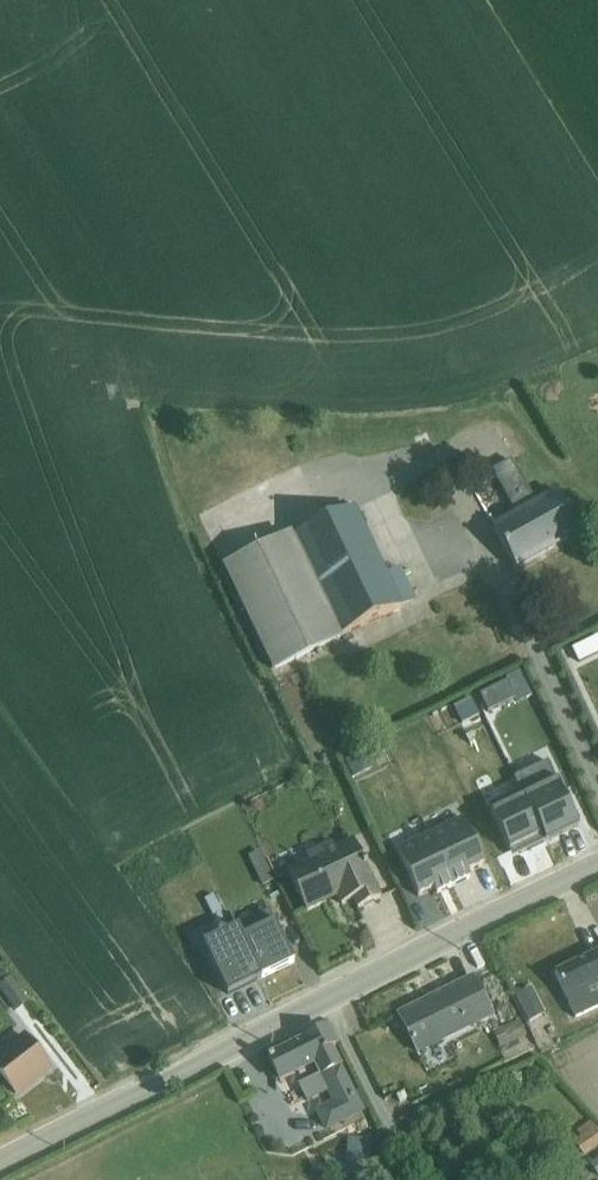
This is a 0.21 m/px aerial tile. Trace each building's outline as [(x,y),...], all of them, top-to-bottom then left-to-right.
[(567,487),(505,523),(525,558),(587,523),(567,487)] [(277,673),(398,605),(342,506),(221,574),(277,673)] [(468,671),(382,713),(396,742),(482,700),(468,671)] [(345,912),(383,898),(360,839),(284,869),(302,918),(342,903),(345,912)] [(292,968),(275,924),(260,930),(257,922),(200,943),(231,1023),(259,1012),(249,985),(292,968)] [(569,978),(579,999),(597,990),(597,964),(569,978)] [(30,1003),(7,973),(0,978),(0,987),(18,1012),(30,1003)] [(475,977),(400,1010),(415,1044),(490,1010),(475,977)] [(530,1015),(544,1015),(544,998),(530,998),(530,1015)] [(517,1022),(495,1031),(502,1048),(524,1039),(517,1022)] [(17,1105),(57,1074),(27,1035),(0,1056),(0,1083),(17,1105)] [(330,1140),(369,1114),(323,1045),(288,1068),(304,1093),(319,1083),(334,1106),(316,1118),(330,1140)] [(572,1141),(582,1158),(597,1148),(597,1132),(595,1127),(572,1141)] [(371,1167),(370,1137),(359,1137),(359,1167),(371,1167)]
